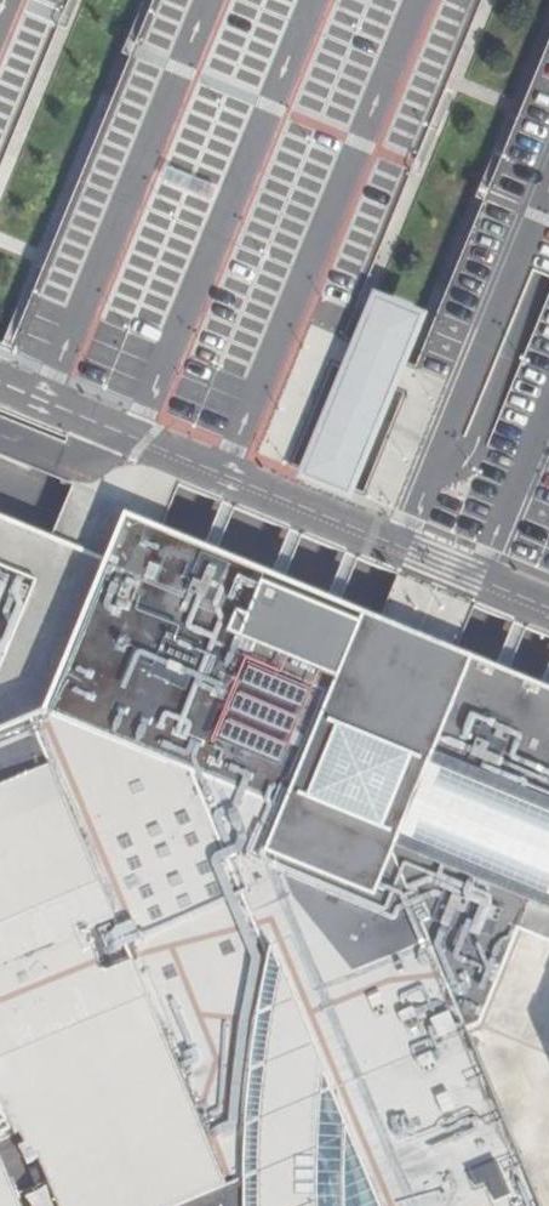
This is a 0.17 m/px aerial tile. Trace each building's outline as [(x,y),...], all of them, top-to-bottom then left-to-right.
[(143,475),(119,528),(199,562),(263,588),(320,612),(486,681),(533,701),(548,707),(548,49),(522,115),(489,197),(417,373),(337,340),(407,166),(442,80),(475,0),(154,0),(132,55),(10,355),(0,351),(0,417),(143,475)] [(58,19),(66,0),(0,0),(0,162),(58,19)] [(533,701),(486,681),(320,612),(263,588),(199,562),(119,528),(101,571),(0,530),(0,1205),(548,1205),(548,707),(533,701)]
